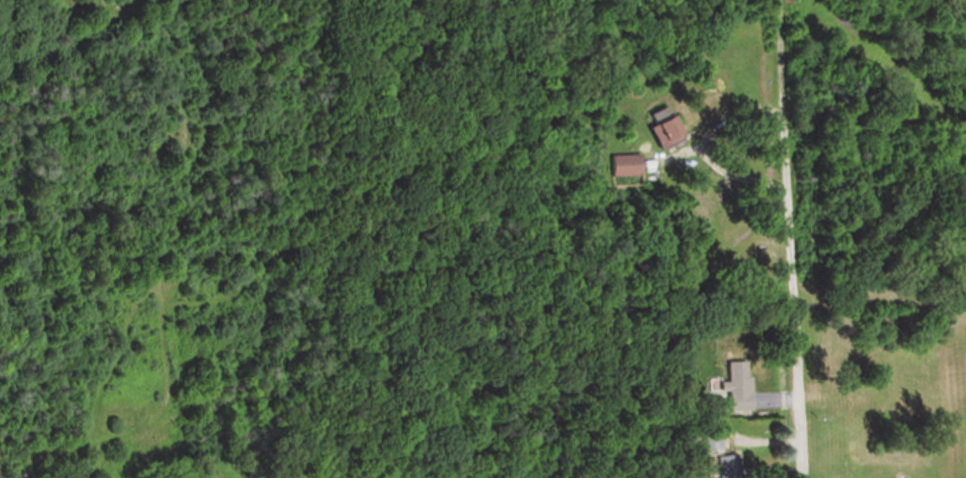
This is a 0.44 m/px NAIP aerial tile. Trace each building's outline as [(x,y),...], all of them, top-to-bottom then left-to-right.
[(642,115),(656,151),(681,141),(667,105),(642,115)] [(640,155),(612,155),(612,175),(640,175),(640,155)] [(725,361),(726,381),(715,382),(716,390),(722,390),(723,398),(713,398),(713,409),(749,407),(747,360),(725,361)] [(722,449),(722,431),(700,432),(700,450),(722,449)]
